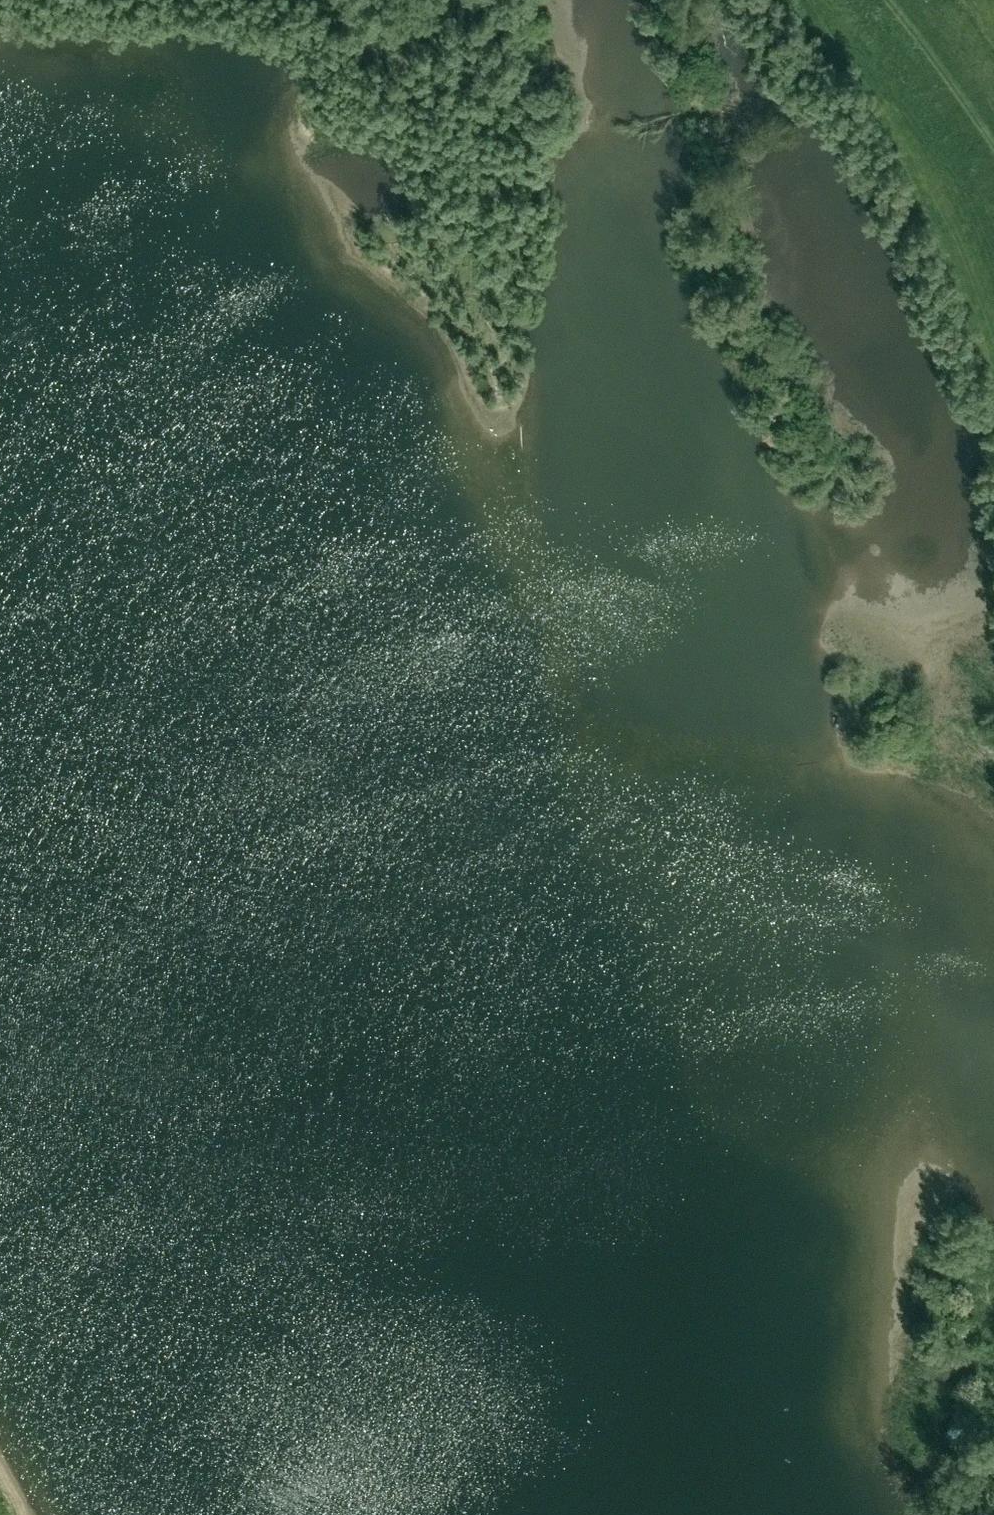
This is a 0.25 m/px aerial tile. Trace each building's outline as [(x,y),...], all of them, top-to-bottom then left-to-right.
[(947,1428),(946,1432),(949,1433),(949,1435),(949,1437),(949,1440),(950,1442),(951,1444),(952,1446),(954,1447),(959,1441),(958,1440),(956,1438),(956,1436),(956,1434),(957,1432),(959,1431),(961,1430),(963,1430),(964,1431),(966,1432),(971,1426),(968,1423),(965,1421),(962,1421),(958,1421),(955,1421),(952,1423),(949,1426),(947,1428)]
